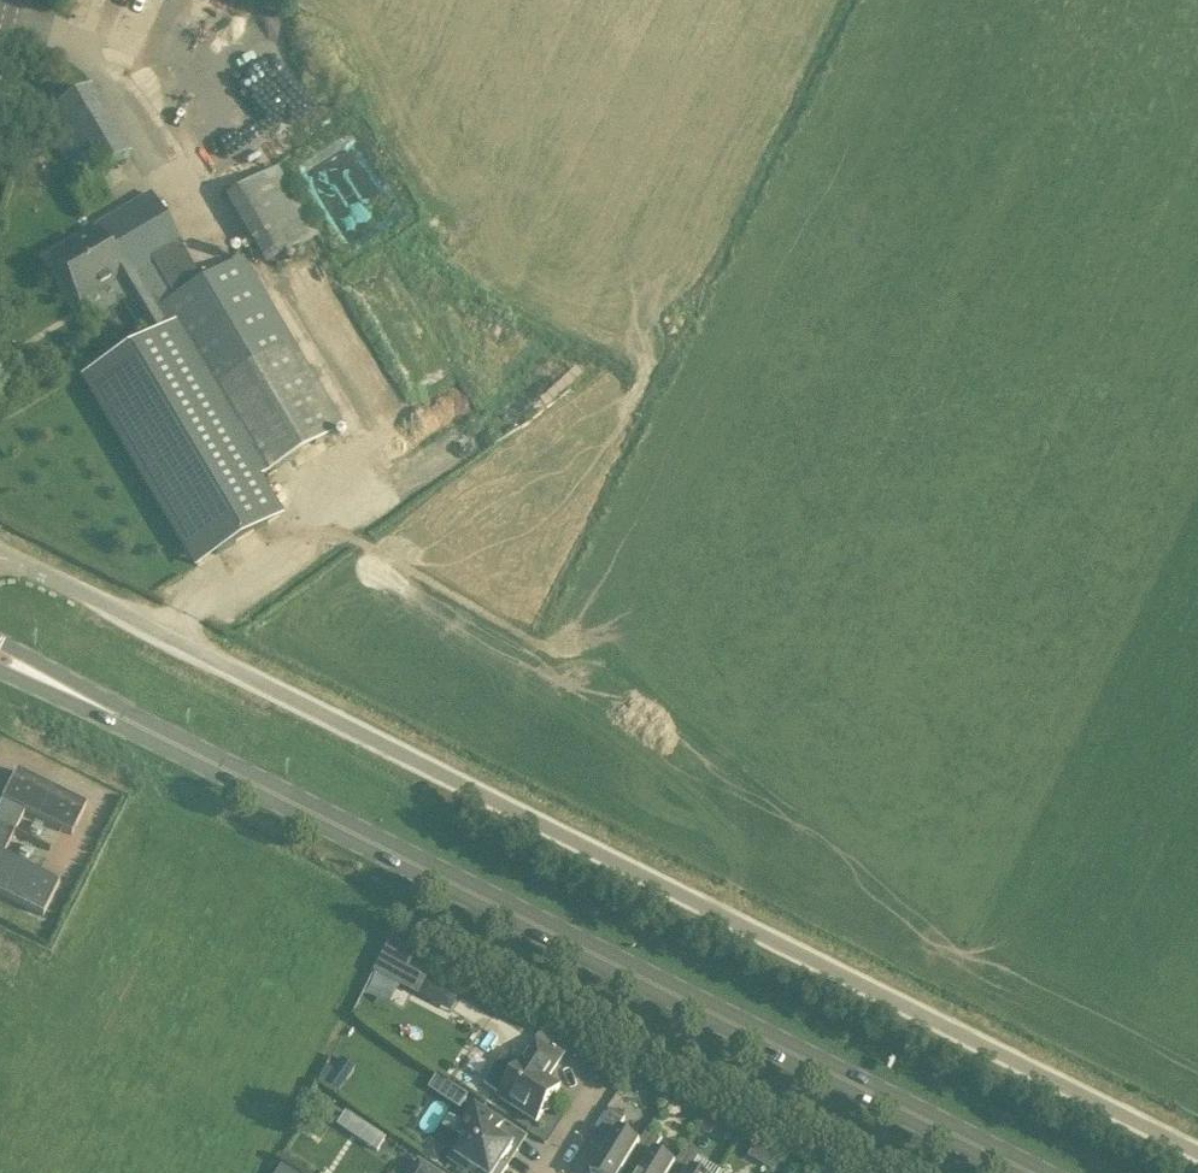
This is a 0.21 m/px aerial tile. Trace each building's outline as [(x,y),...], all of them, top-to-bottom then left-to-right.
[(97,176),(133,154),(90,89),(39,120),(80,187),(97,176)] [(265,269),(318,236),(277,167),(223,198),(265,269)] [(91,232),(51,256),(80,304),(116,282),(148,337),(85,372),(194,563),(276,515),(254,477),(341,428),(245,258),(202,282),(152,193),(89,229),(91,232)] [(42,917),(58,883),(2,856),(23,813),(71,836),(86,805),(15,771),(0,802),(0,896),(42,917)] [(449,1010),(456,995),(426,980),(419,994),(449,1010)] [(536,1041),(516,1071),(509,1066),(503,1067),(495,1079),(496,1085),(504,1090),(499,1098),(536,1123),(560,1086),(548,1078),(561,1058),(536,1041)] [(333,1072),(325,1084),(339,1094),(347,1082),(333,1072)] [(452,1087),(444,1099),(459,1109),(467,1097),(452,1087)] [(449,1160),(468,1172),(503,1172),(507,1167),(502,1164),(513,1147),(496,1136),(504,1124),(475,1105),(465,1119),(468,1121),(458,1136),(463,1139),(449,1160)] [(629,1163),(640,1145),(617,1131),(625,1119),(612,1111),(594,1141),(606,1149),(592,1172),(623,1172),(629,1163)] [(642,1170),(640,1172),(671,1172),(676,1166),(653,1153),(660,1140),(647,1132),(640,1145),(629,1163),(642,1170)] [(690,1171),(698,1158),(685,1150),(676,1166),(671,1172),(695,1172),(690,1171)] [(419,1161),(411,1172),(436,1172),(419,1161)]
